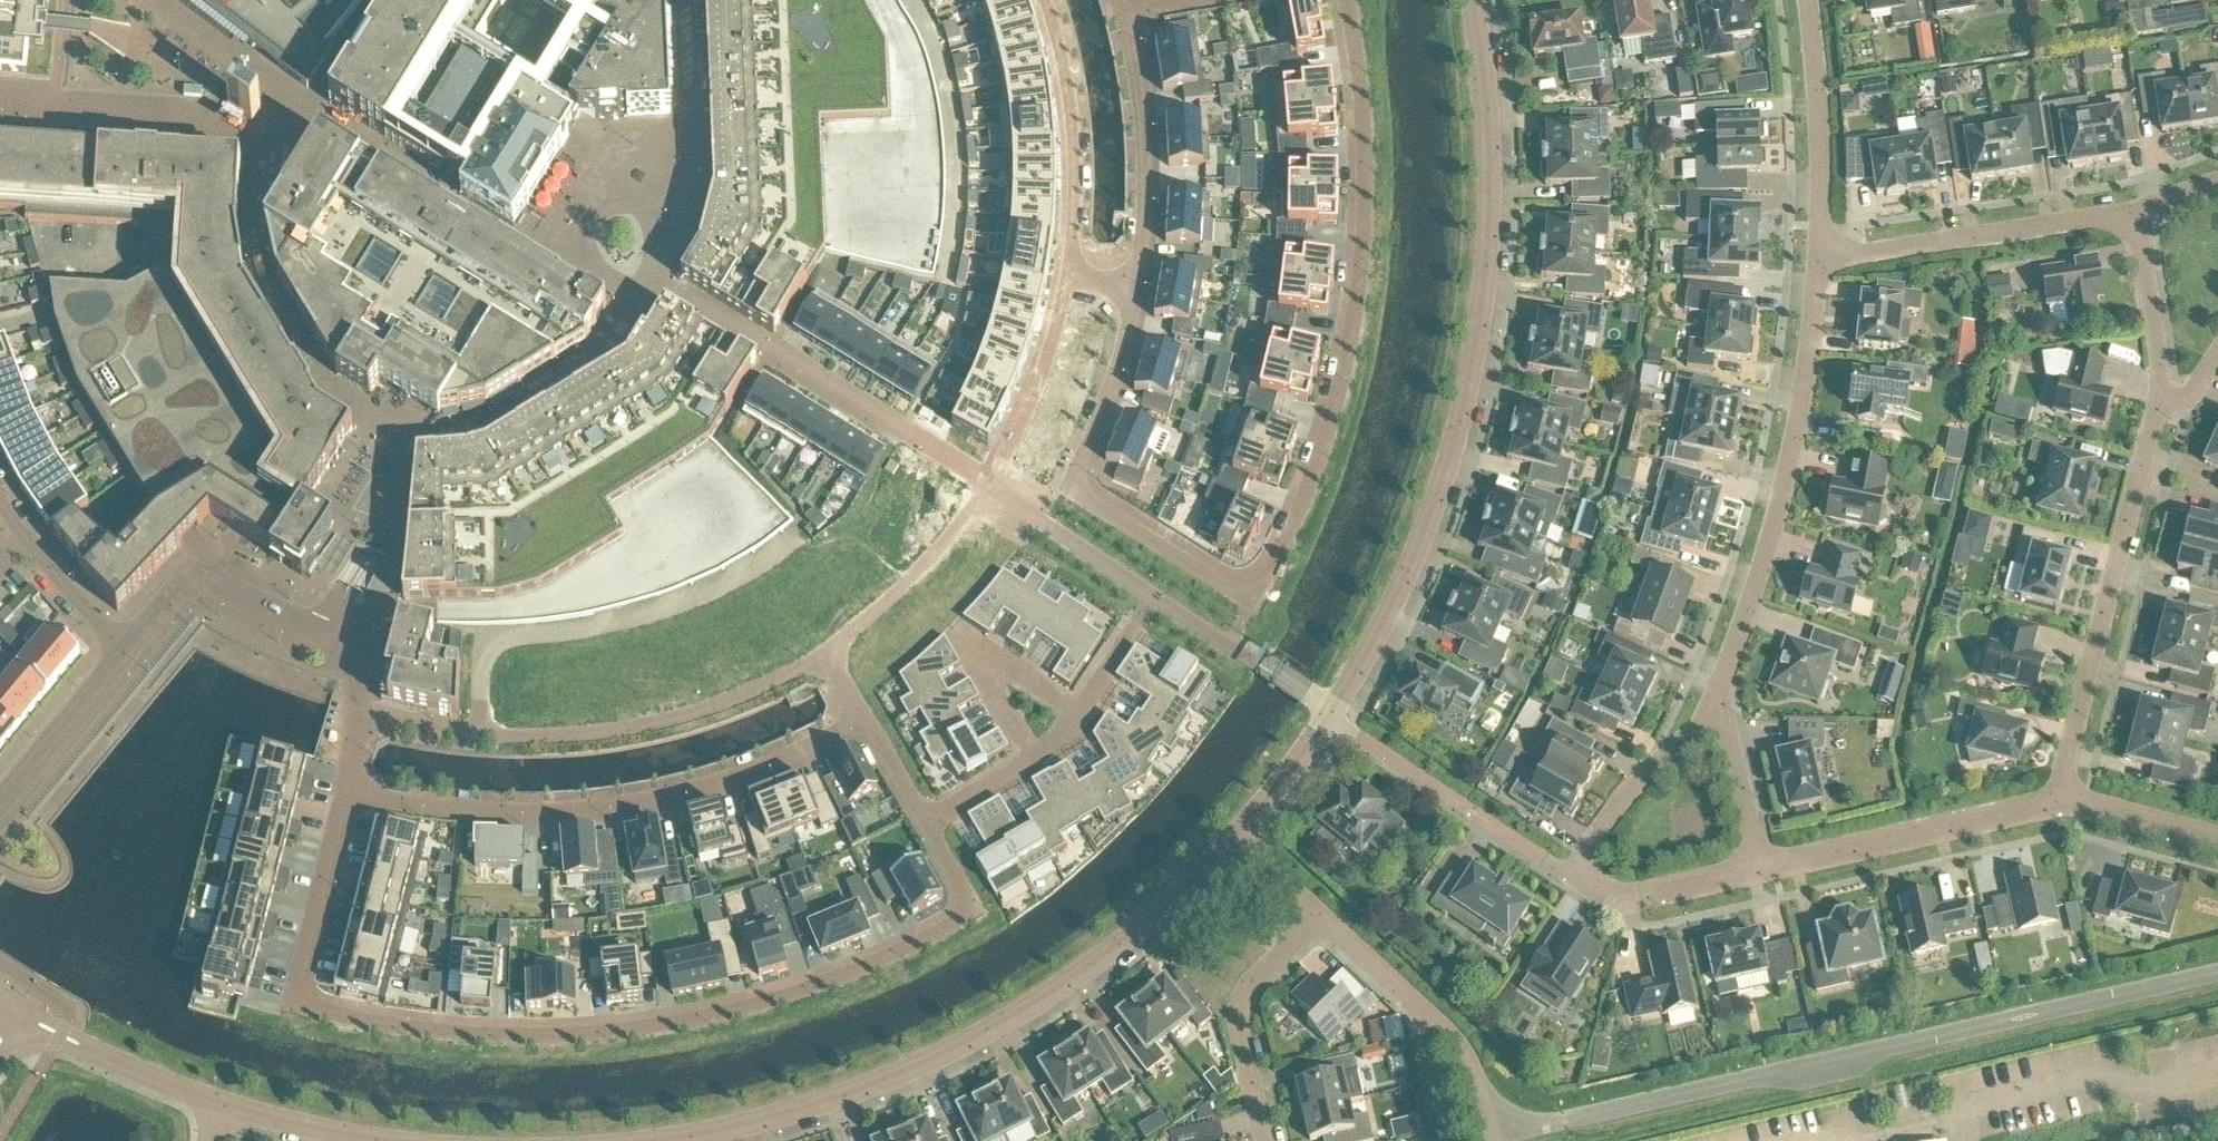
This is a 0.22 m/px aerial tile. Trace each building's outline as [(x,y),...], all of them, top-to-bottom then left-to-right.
[(438,631),(445,633),(451,634),(462,637),(487,634),(512,633),(542,631),(576,626),(602,621),(637,613),(664,604),(689,595),(721,581),(754,563),(780,546),(799,531),(793,526),(791,526),(709,445),(739,395),(758,364),(743,355),(750,342),(759,328),(774,337),(826,253),(934,281),(935,277),(938,264),(940,250),(942,236),(944,223),(945,205),(945,186),(945,164),(943,142),(941,121),(938,103),(934,86),(931,74),(927,62),(923,50),(918,39),(912,28),(900,6),(896,0),(187,0),(221,26),(154,135),(153,154),(138,154),(137,156),(50,151),(0,148),(0,211),(26,213),(26,222),(147,229),(144,286),(128,295),(51,290),(56,325),(58,330),(62,343),(78,388),(158,518),(119,560),(74,519),(53,535),(88,577),(84,581),(118,615),(178,550),(210,516),(274,555),(271,560),(310,583),(324,561),(337,538),(345,543),(352,547),(354,546),(363,550),(378,554),(389,558),(396,559),(407,561),(403,601),(437,600),(437,612),(438,631)] [(25,76),(28,49),(43,51),(45,37),(46,25),(48,0),(0,0),(0,74),(25,76)] [(926,1),(930,10),(942,4),(940,0),(930,0),(926,1)] [(974,4),(975,5),(980,3),(986,22),(981,24),(982,25),(1028,9),(1025,0),(986,0),(974,4)] [(1621,46),(1640,43),(1644,67),(1676,62),(1670,28),(1651,31),(1646,2),(1634,4),(1633,0),(1628,0),(1618,2),(1619,6),(1615,6),(1621,46)] [(1699,25),(1705,62),(1732,57),(1730,42),(1751,38),(1745,0),(1711,0),(1712,9),(1697,11),(1699,25)] [(1861,5),(1867,4),(1869,18),(1891,14),(1893,30),(1920,25),(1916,0),(1861,0),(1861,5)] [(1973,0),(1945,0),(1946,1),(1948,16),(1975,12),(1973,0)] [(2130,38),(2143,35),(2140,14),(2155,12),(2153,0),(2146,0),(2126,3),(2128,16),(2126,16),(2130,38)] [(1948,16),(1946,1),(1935,3),(1937,18),(1948,16)] [(1325,52),(1319,22),(1321,21),(1320,16),(1318,16),(1316,3),(1287,9),(1292,36),(1287,37),(1289,50),(1257,56),(1260,75),(1271,73),(1299,69),(1297,56),(1325,52)] [(2104,8),(2106,25),(2125,23),(2123,5),(2104,8)] [(1028,9),(982,25),(988,45),(1035,32),(1028,9)] [(1529,28),(1531,44),(1532,44),(1534,59),(1563,55),(1568,88),(1601,84),(1595,44),(1581,46),(1578,21),(1555,24),(1554,16),(1532,19),(1533,27),(1529,28)] [(955,24),(943,28),(945,37),(958,33),(955,24)] [(1200,64),(1194,26),(1165,30),(1168,44),(1155,46),(1159,70),(1200,64)] [(1919,28),(1924,62),(1939,59),(1933,26),(1919,28)] [(1035,32),(988,45),(989,47),(994,45),(999,64),(994,65),(994,66),(1041,55),(1035,32)] [(958,33),(945,37),(948,45),(961,41),(958,33)] [(2174,45),(2159,47),(2161,59),(2176,56),(2174,45)] [(1230,58),(1228,50),(1215,52),(1216,61),(1230,58)] [(1041,55),(994,66),(998,88),(1046,78),(1041,55)] [(955,76),(964,74),(961,59),(952,61),(955,76)] [(1213,100),(1211,86),(1204,87),(1200,64),(1159,70),(1163,94),(1182,91),(1185,105),(1213,100)] [(1334,107),(1331,82),(1301,84),(1299,69),(1271,73),(1275,115),(1336,109),(1336,107),(1334,107)] [(2183,88),(2190,130),(2217,126),(2217,123),(2214,100),(2217,99),(2217,69),(2199,72),(2201,86),(2183,88)] [(1692,98),(1689,73),(1676,75),(1680,100),(1692,98)] [(964,74),(955,76),(958,89),(967,87),(964,74)] [(1721,75),(1696,79),(1699,100),(1724,96),(1721,75)] [(2190,130),(2183,88),(2165,91),(2163,77),(2137,81),(2142,111),(2157,109),(2161,134),(2190,130)] [(1002,108),(997,109),(997,110),(1050,102),(1046,78),(998,88),(1002,108)] [(1769,96),(1766,80),(1750,83),(1753,98),(1769,96)] [(1941,83),(1943,100),(1957,98),(1954,81),(1941,83)] [(1234,99),(1233,90),(1220,91),(1221,100),(1234,99)] [(1598,93),(1600,108),(1615,106),(1613,91),(1598,93)] [(2107,116),(2089,118),(2096,165),(2107,163),(2110,166),(2120,164),(2121,160),(2124,160),(2120,132),(2135,130),(2130,98),(2104,102),(2107,116)] [(1236,108),(1235,99),(1222,101),(1223,110),(1236,108)] [(970,100),(961,102),(963,115),(972,114),(970,100)] [(1843,102),(1844,121),(1858,121),(1858,101),(1843,102)] [(1050,102),(997,110),(1000,131),(1053,126),(1050,102)] [(2039,109),(2044,143),(2044,144),(2063,141),(2067,169),(2070,168),(2073,172),(2083,170),(2084,166),(2096,165),(2089,118),(2086,102),(2039,109)] [(1680,107),(1654,109),(1656,124),(1681,122),(1680,107)] [(1717,136),(1717,149),(1759,148),(1758,142),(1764,142),(1763,128),(1758,128),(1758,121),(1726,122),(1725,107),(1694,109),(1695,137),(1717,136)] [(1336,137),(1334,112),(1336,112),(1336,109),(1275,115),(1278,157),(1306,156),(1306,140),(1336,137)] [(2013,130),(1994,133),(2001,179),(2031,175),(2026,146),(2044,143),(2039,109),(2010,113),(2013,130)] [(972,114),(963,115),(965,128),(974,127),(972,114)] [(1544,155),(1544,160),(1595,159),(1594,143),(1608,143),(1607,115),(1578,116),(1578,132),(1544,133),(1544,135),(1540,139),(1541,151),(1544,155)] [(1897,143),(1898,148),(1899,148),(1906,194),(1936,189),(1932,160),(1949,158),(1943,117),(1925,120),(1925,124),(1916,125),(1918,140),(1897,143)] [(1201,119),(1166,121),(1167,145),(1209,143),(1209,142),(1202,142),(1201,119)] [(2001,179),(1994,133),(1975,136),(1973,121),(1947,125),(1952,157),(1967,155),(1971,184),(2001,179)] [(1053,126),(1000,131),(1001,153),(1055,149),(1053,126)] [(1899,148),(1898,148),(1879,151),(1877,140),(1844,145),(1845,185),(1874,185),(1876,198),(1886,197),(1886,200),(1904,197),(1904,194),(1906,194),(1899,148)] [(976,141),(966,141),(967,155),(976,154),(976,141)] [(1256,154),(1255,141),(1241,141),(1242,155),(1256,154)] [(1209,143),(1167,145),(1169,170),(1210,167),(1209,143)] [(1759,148),(1717,149),(1717,162),(1695,163),(1696,195),(1728,195),(1727,176),(1759,175),(1759,168),(1764,168),(1764,154),(1759,154),(1759,148)] [(1055,149),(1001,153),(1001,154),(1007,153),(1007,174),(1056,173),(1055,149)] [(976,154),(967,155),(968,168),(977,168),(976,154)] [(1337,197),(1337,172),(1307,172),(1306,156),(1278,157),(1278,172),(1289,173),(1288,198),(1283,198),(1283,199),(1339,200),(1339,197),(1337,197)] [(1595,159),(1544,160),(1544,166),(1541,169),(1541,182),(1545,185),(1545,188),(1579,187),(1579,203),(1609,202),(1609,174),(1595,175),(1595,159)] [(1002,195),(1002,196),(1056,197),(1056,173),(1007,174),(1007,195),(1002,195)] [(1240,183),(1240,174),(1227,174),(1227,183),(1240,183)] [(968,176),(968,194),(978,194),(978,176),(968,176)] [(1240,192),(1240,183),(1227,183),(1227,192),(1240,192)] [(968,195),(968,208),(976,209),(977,195),(968,195)] [(1002,196),(1001,217),(1055,221),(1056,197),(1002,196)] [(1169,197),(1167,221),(1209,224),(1210,199),(1169,197)] [(1711,226),(1711,241),(1755,243),(1756,232),(1758,232),(1759,214),(1722,213),(1722,199),(1687,198),(1685,224),(1711,226)] [(1336,228),(1337,202),(1339,203),(1339,200),(1283,199),(1283,225),(1277,225),(1277,241),(1305,243),(1306,227),(1336,228)] [(1543,247),(1542,253),(1593,256),(1594,240),(1607,241),(1609,213),(1579,211),(1578,227),(1544,225),(1544,228),(1540,231),(1539,244),(1543,247)] [(1001,217),(1001,218),(1012,219),(1009,239),(1004,238),(1004,239),(1053,245),(1055,221),(1001,217)] [(1167,221),(1166,245),(1201,248),(1202,224),(1209,225),(1209,224),(1167,221)] [(967,222),(966,235),(975,236),(976,223),(967,222)] [(966,235),(964,248),(973,249),(975,236),(966,235)] [(1004,239),(1001,261),(1050,268),(1053,245),(1004,239)] [(1331,287),(1334,262),(1304,258),(1305,243),(1277,241),(1275,256),(1280,257),(1277,283),(1332,290),(1333,287),(1331,287)] [(1755,243),(1711,241),(1710,256),(1684,255),(1683,282),(1718,284),(1719,270),(1756,272),(1757,255),(1755,255),(1755,243)] [(23,244),(27,258),(37,256),(33,242),(23,244)] [(1593,256),(1542,253),(1542,258),(1538,261),(1537,274),(1541,278),(1540,280),(1574,282),(1573,298),(1603,300),(1605,272),(1592,272),(1593,256)] [(37,256),(27,258),(31,272),(40,269),(37,256)] [(1235,267),(1236,258),(1223,257),(1222,266),(1235,267)] [(961,261),(959,274),(968,276),(970,263),(961,261)] [(1001,261),(997,282),(1046,292),(1050,268),(1001,261)] [(1199,304),(1203,280),(1211,281),(1214,265),(1184,261),(1182,276),(1162,272),(1158,296),(1192,302),(1199,304)] [(2043,273),(2048,308),(2066,305),(2069,325),(2097,320),(2094,301),(2100,300),(2094,265),(2043,273)] [(854,282),(858,269),(849,267),(846,280),(854,282)] [(863,284),(866,271),(858,269),(854,282),(863,284)] [(1671,280),(1671,271),(1661,270),(1660,279),(1671,280)] [(959,274),(956,287),(965,289),(968,276),(959,274)] [(42,276),(33,278),(36,292),(46,290),(42,276)] [(1986,282),(1990,306),(2012,302),(2008,278),(1986,282)] [(901,294),(905,281),(896,279),(893,292),(901,294)] [(910,296),(913,283),(905,281),(901,294),(910,296)] [(997,282),(993,303),(1040,315),(1046,292),(997,282)] [(1327,317),(1330,292),(1332,293),(1332,290),(1277,283),(1273,309),(1268,308),(1266,324),(1294,329),(1296,314),(1327,317)] [(1710,318),(1708,332),(1750,337),(1750,332),(1754,332),(1756,315),(1752,315),(1753,311),(1721,306),(1723,291),(1688,286),(1686,303),(1690,304),(1689,315),(1710,318)] [(48,289),(28,295),(32,308),(51,303),(48,289)] [(945,305),(948,292),(939,290),(936,303),(945,305)] [(945,305),(942,314),(957,323),(962,296),(957,295),(948,292),(945,305)] [(815,347),(839,308),(818,295),(794,334),(815,347)] [(1909,326),(1900,325),(1901,312),(1919,314),(1920,298),(1898,295),(1897,304),(1862,300),(1857,349),(1897,353),(1898,343),(1907,344),(1909,326)] [(1195,328),(1199,304),(1192,302),(1158,296),(1154,321),(1175,324),(1172,338),(1193,343),(1195,328)] [(969,297),(967,306),(980,309),(982,301),(969,297)] [(998,306),(992,326),(1034,338),(1040,315),(993,303),(992,304),(998,306)] [(1533,339),(1532,344),(1582,352),(1584,337),(1598,339),(1602,311),(1572,307),(1570,322),(1536,317),(1536,320),(1532,323),(1530,335),(1533,339)] [(835,359),(858,320),(839,308),(815,347),(835,359)] [(966,318),(963,327),(976,330),(979,322),(966,318)] [(854,371),(878,333),(858,320),(835,359),(854,371)] [(1314,376),(1320,352),(1291,344),(1294,329),(1266,324),(1262,339),(1268,341),(1261,365),(1256,364),(1256,365),(1316,379),(1316,377),(1314,376)] [(992,326),(986,346),(1027,361),(1034,338),(992,326)] [(58,330),(40,337),(44,350),(62,343),(58,330)] [(42,345),(38,331),(28,334),(33,348),(42,345)] [(1750,337),(1708,332),(1706,346),(1689,344),(1686,369),(1713,373),(1714,360),(1746,364),(1747,359),(1751,360),(1753,343),(1749,342),(1750,337)] [(874,383),(898,345),(878,333),(854,371),(874,383)] [(0,343),(0,370),(14,365),(6,341),(0,343)] [(1582,352),(1532,344),(1531,350),(1527,353),(1525,365),(1528,369),(1528,372),(1561,377),(1559,393),(1588,398),(1593,370),(1579,368),(1582,352)] [(894,395),(917,357),(898,345),(874,383),(894,395)] [(962,346),(957,358),(965,361),(970,349),(962,346)] [(986,346),(979,367),(1019,383),(1027,361),(986,346)] [(1181,382),(1188,359),(1148,347),(1141,370),(1181,382)] [(1217,359),(1218,351),(1205,348),(1203,356),(1217,359)] [(1215,390),(1228,392),(1236,354),(1223,351),(1215,390)] [(1646,366),(1661,368),(1663,353),(1648,351),(1646,366)] [(2059,354),(2041,357),(2045,380),(2061,385),(2054,415),(2069,419),(2071,423),(2081,425),(2085,423),(2103,427),(2110,396),(2096,393),(2103,366),(2075,358),(2059,354)] [(1973,372),(1974,357),(1956,355),(1954,370),(1973,372)] [(914,408),(937,369),(917,357),(894,395),(914,408)] [(53,364),(57,377),(67,374),(62,360),(53,364)] [(0,370),(0,398),(24,390),(14,365),(0,370)] [(1307,406),(1313,381),(1315,382),(1316,379),(1256,365),(1246,406),(1273,414),(1277,399),(1307,406)] [(979,367),(970,388),(1009,405),(1019,383),(979,367)] [(1850,380),(1849,393),(1851,393),(1849,408),(1860,410),(1858,423),(1881,426),(1883,413),(1904,415),(1908,387),(1922,389),(1924,372),(1888,368),(1886,381),(1853,376),(1853,380),(1850,380)] [(1168,401),(1174,381),(1181,383),(1181,382),(1141,370),(1134,393),(1145,397),(1141,410),(1169,419),(1174,403),(1168,401)] [(1654,391),(1658,373),(1643,370),(1640,389),(1641,389),(1639,401),(1646,402),(1648,390),(1654,391)] [(57,377),(62,390),(71,387),(67,374),(57,377)] [(942,376),(939,384),(951,389),(955,381),(942,376)] [(1690,407),(1686,423),(1734,432),(1736,420),(1740,421),(1742,409),(1739,408),(1740,404),(1708,398),(1711,383),(1677,376),(1674,392),(1679,393),(1677,404),(1690,407)] [(784,396),(764,384),(743,418),(763,430),(784,396)] [(759,390),(751,385),(744,397),(752,402),(759,390)] [(970,388),(960,408),(1000,427),(1009,405),(970,388)] [(0,398),(0,427),(33,415),(24,390),(0,398)] [(1625,408),(1627,394),(1613,392),(1611,406),(1625,408)] [(932,393),(928,401),(940,407),(943,399),(932,393)] [(804,408),(784,396),(763,430),(783,442),(804,408)] [(1515,430),(1513,435),(1562,447),(1566,432),(1579,436),(1586,408),(1557,401),(1553,417),(1520,408),(1520,411),(1515,413),(1512,426),(1515,430)] [(72,409),(80,421),(88,416),(81,404),(72,409)] [(1993,418),(2007,421),(2010,407),(1996,404),(1993,418)] [(1232,445),(1290,466),(1291,463),(1289,463),(1297,439),(1268,429),(1273,414),(1246,406),(1232,445)] [(824,420),(804,408),(783,442),(803,454),(824,420)] [(953,427),(952,429),(988,449),(1000,427),(960,408),(959,409),(962,411),(953,427)] [(1601,426),(1618,430),(1622,413),(1604,409),(1601,426)] [(0,427),(0,451),(4,460),(46,438),(33,415),(0,427)] [(80,421),(87,433),(95,427),(88,416),(80,421)] [(1197,429),(1200,421),(1187,416),(1184,425),(1197,429)] [(1148,454),(1157,433),(1125,419),(1115,441),(1154,458),(1154,457),(1148,454)] [(824,420),(803,454),(804,455),(807,450),(826,462),(844,433),(824,420)] [(1734,432),(1686,423),(1683,439),(1670,436),(1665,462),(1693,468),(1696,454),(1728,461),(1729,457),(1732,458),(1735,446),(1731,445),(1734,432)] [(1194,439),(1197,430),(1185,426),(1182,434),(1194,439)] [(2005,444),(2008,431),(1992,428),(1989,441),(2005,444)] [(863,445),(844,433),(826,462),(845,474),(863,445)] [(1189,461),(1202,466),(1211,440),(1198,435),(1189,461)] [(1562,447),(1513,435),(1512,440),(1508,443),(1505,455),(1507,459),(1507,462),(1540,470),(1536,486),(1565,493),(1572,466),(1558,463),(1562,447)] [(1946,462),(1961,465),(1966,439),(1951,436),(1946,462)] [(46,438),(4,460),(19,488),(58,462),(46,438)] [(1144,480),(1154,458),(1115,441),(1106,464),(1119,469),(1114,483),(1139,493),(1145,480),(1144,480)] [(2215,442),(2204,466),(2217,473),(2217,443),(2215,442)] [(97,449),(105,461),(113,456),(106,444),(97,449)] [(884,457),(863,445),(845,474),(866,487),(884,457)] [(1232,445),(1232,446),(1242,450),(1233,473),(1223,470),(1218,484),(1243,496),(1250,481),(1278,492),(1287,468),(1289,469),(1290,466),(1232,445)] [(2033,447),(2029,464),(2050,470),(2039,513),(2078,522),(2092,469),(2056,460),(2058,453),(2033,447)] [(757,467),(765,471),(773,460),(765,455),(757,467)] [(113,456),(105,461),(112,473),(120,468),(113,456)] [(781,465),(773,460),(765,471),(773,476),(781,465)] [(73,484),(58,462),(19,488),(20,489),(35,510),(73,484)] [(1884,495),(1881,495),(1886,469),(1853,462),(1848,488),(1833,485),(1826,520),(1877,530),(1878,526),(1885,524),(1886,515),(1881,510),(1884,495)] [(1634,485),(1638,467),(1621,463),(1617,481),(1634,485)] [(1177,479),(1180,470),(1168,465),(1164,473),(1177,479)] [(1693,475),(1662,466),(1655,492),(1657,492),(1653,508),(1669,513),(1711,525),(1719,497),(1689,488),(1693,475)] [(1939,467),(1936,480),(1955,484),(1957,471),(1939,467)] [(1630,501),(1634,487),(1616,482),(1612,496),(1630,501)] [(1243,496),(1213,483),(1205,502),(1229,513),(1212,549),(1243,563),(1256,536),(1258,537),(1261,532),(1259,531),(1264,519),(1238,507),(1243,496)] [(73,484),(35,510),(51,533),(89,507),(73,484)] [(806,494),(798,489),(791,500),(799,505),(806,494)] [(1587,496),(1584,505),(1598,509),(1602,495),(1593,492),(1587,496)] [(1488,519),(1487,524),(1545,544),(1550,529),(1552,530),(1562,504),(1533,494),(1528,509),(1496,498),(1495,500),(1491,502),(1486,514),(1488,519)] [(1582,505),(1580,513),(1600,519),(1602,511),(1582,505)] [(2184,545),(2217,554),(2217,509),(2212,507),(2208,522),(2191,517),(2184,545)] [(814,511),(805,520),(811,527),(821,518),(814,511)] [(1711,525),(1669,513),(1664,529),(1646,523),(1639,549),(1669,558),(1673,544),(1703,553),(1711,525)] [(1962,542),(1985,548),(1992,521),(1969,515),(1962,542)] [(827,525),(821,518),(811,527),(817,534),(827,525)] [(1545,544),(1487,524),(1485,529),(1480,531),(1476,543),(1478,547),(1477,550),(1510,561),(1504,576),(1537,587),(1546,561),(1542,560),(1547,544),(1545,544)] [(2019,601),(2056,610),(2069,559),(2054,555),(2057,543),(2024,534),(2016,567),(2027,570),(2019,601)] [(1631,549),(1634,539),(1625,537),(1622,547),(1631,549)] [(2184,545),(2176,573),(2194,578),(2190,592),(2217,599),(2217,554),(2184,545)] [(826,560),(818,549),(811,554),(819,565),(826,560)] [(1801,603),(1816,607),(1819,612),(1828,615),(1832,613),(1849,618),(1858,587),(1852,585),(1860,558),(1833,550),(1824,577),(1810,572),(1801,603)] [(1641,593),(1638,600),(1681,616),(1691,589),(1669,580),(1674,567),(1635,553),(1630,565),(1652,573),(1648,579),(1645,586),(1643,589),(1641,593)] [(802,566),(795,555),(787,560),(795,571),(802,566)] [(1578,571),(1583,558),(1575,555),(1570,568),(1578,571)] [(1900,572),(1918,578),(1923,561),(1905,556),(1900,572)] [(795,571),(787,560),(780,565),(788,576),(795,571)] [(1006,644),(1007,644),(1047,585),(1032,575),(1024,588),(1003,575),(990,591),(976,608),(963,621),(989,638),(1004,615),(1018,625),(1006,644)] [(763,591),(757,580),(749,584),(756,596),(763,591)] [(1454,604),(1452,609),(1498,630),(1504,616),(1521,623),(1533,597),(1501,583),(1495,598),(1463,584),(1462,587),(1458,588),(1452,600),(1454,604)] [(756,596),(749,584),(741,588),(748,600),(756,596)] [(1047,585),(1007,644),(1024,655),(1036,637),(1052,647),(1077,608),(1063,599),(1056,610),(1039,598),(1048,585),(1047,585)] [(40,598),(30,589),(24,595),(34,604),(40,598)] [(736,606),(729,595),(722,599),(728,610),(736,606)] [(1541,611),(1559,618),(1564,605),(1546,598),(1541,611)] [(728,610),(722,599),(714,603),(720,615),(728,610)] [(1681,616),(1638,600),(1636,606),(1634,614),(1633,620),(1632,624),(1632,628),(1619,623),(1614,636),(1644,647),(1649,634),(1671,643),(1681,616)] [(2159,640),(2204,651),(2209,633),(2217,635),(2217,609),(2199,604),(2195,618),(2167,611),(2159,640)] [(712,618),(707,606),(699,609),(703,621),(712,618)] [(1077,608),(1052,647),(1067,657),(1052,679),(1070,690),(1103,640),(1084,628),(1091,617),(1077,608)] [(1571,621),(1584,627),(1590,613),(1577,608),(1571,621)] [(703,621),(699,609),(690,612),(695,625),(703,621)] [(1498,630),(1452,609),(1450,614),(1445,616),(1440,628),(1442,632),(1441,635),(1472,649),(1465,663),(1497,677),(1508,652),(1492,644),(1498,630)] [(8,611),(0,619),(0,623),(5,628),(14,618),(8,611)] [(687,628),(682,615),(674,618),(678,631),(687,628)] [(678,631),(674,618),(665,622),(670,634),(678,631)] [(458,722),(461,672),(462,637),(451,634),(449,669),(437,666),(445,633),(438,631),(435,630),(400,622),(392,653),(386,677),(388,677),(382,703),(458,722)] [(25,644),(63,676),(80,657),(41,624),(25,644)] [(1983,680),(1997,683),(2000,688),(2009,690),(2014,688),(2035,693),(2043,662),(2028,658),(2035,631),(2007,624),(2000,651),(1991,649),(1983,680)] [(653,639),(650,626),(641,629),(645,642),(653,639)] [(645,642),(641,629),(633,631),(636,644),(645,642)] [(623,647),(620,634),(611,636),(614,649),(623,647)] [(614,649),(611,636),(602,638),(605,651),(614,649)] [(1611,666),(1603,684),(1645,704),(1657,676),(1630,664),(1636,651),(1607,637),(1597,659),(1611,666)] [(1823,654),(1808,649),(1787,642),(1778,668),(1776,668),(1771,680),(1774,681),(1771,688),(1817,704),(1830,666),(1854,674),(1862,649),(1829,637),(1823,654)] [(900,706),(908,720),(970,684),(969,683),(948,696),(939,681),(961,668),(944,640),(916,665),(899,679),(911,699),(900,706)] [(2204,651),(2159,640),(2152,669),(2180,677),(2177,691),(2208,698),(2214,674),(2199,671),(2204,651)] [(577,656),(575,643),(566,644),(568,657),(577,656)] [(63,676),(25,644),(24,644),(32,651),(18,669),(48,695),(63,676)] [(568,657),(566,644),(557,645),(559,659),(568,657)] [(530,662),(529,648),(520,649),(522,663),(530,662)] [(522,663),(520,649),(512,650),(513,663),(522,663)] [(1136,649),(1126,665),(1193,709),(1212,680),(1178,658),(1169,671),(1136,649)] [(1138,714),(1137,715),(1179,743),(1180,742),(1177,740),(1190,719),(1187,717),(1193,709),(1126,665),(1115,680),(1150,703),(1141,717),(1138,714)] [(33,713),(48,695),(18,669),(3,687),(0,685),(0,686),(33,713)] [(1469,719),(1484,693),(1457,678),(1447,673),(1446,672),(1445,672),(1444,672),(1443,673),(1442,673),(1441,674),(1435,685),(1416,674),(1400,701),(1404,702),(1400,709),(1419,720),(1423,713),(1443,725),(1460,735),(1469,719)] [(519,720),(521,678),(520,678),(520,682),(498,680),(496,680),(494,708),(495,709),(494,715),(493,718),(497,718),(503,718),(503,719),(504,719),(508,719),(508,718),(513,719),(514,719),(514,720),(515,720),(515,719),(519,720)] [(545,716),(545,678),(521,678),(519,720),(520,720),(520,716),(523,716),(523,715),(530,715),(530,716),(534,716),(534,715),(540,715),(540,716),(545,716)] [(1884,692),(1898,697),(1903,683),(1889,678),(1884,692)] [(970,684),(908,720),(909,721),(920,715),(930,733),(919,739),(927,753),(925,754),(925,755),(968,730),(959,714),(980,702),(970,684)] [(1645,704),(1603,684),(1595,701),(1581,694),(1570,718),(1599,732),(1605,719),(1632,731),(1645,704)] [(0,686),(0,717),(17,732),(33,713),(0,686)] [(1505,690),(1497,686),(1493,692),(1502,697),(1505,690)] [(1566,718),(1572,705),(1555,698),(1550,710),(1566,718)] [(2137,725),(2135,735),(2182,747),(2185,736),(2203,737),(2211,708),(2180,701),(2177,716),(2139,706),(2134,725),(2137,725)] [(1530,717),(1539,716),(1542,709),(1530,703),(1524,714),(1530,717)] [(1965,735),(1971,767),(1992,763),(1992,760),(2016,766),(2024,734),(1996,726),(1999,715),(1960,704),(1956,719),(1976,724),(1974,733),(1965,735)] [(1107,717),(1096,733),(1154,771),(1154,770),(1149,767),(1160,750),(1170,757),(1179,743),(1137,715),(1127,731),(1107,717)] [(1914,718),(1917,731),(1927,729),(1924,716),(1914,718)] [(2,750),(17,732),(0,717),(0,749),(2,750)] [(1553,754),(1545,768),(1585,791),(1594,775),(1597,777),(1604,765),(1596,760),(1594,763),(1573,751),(1581,738),(1553,722),(1539,746),(1553,754)] [(1824,724),(1823,733),(1834,733),(1834,724),(1824,724)] [(968,730),(925,755),(934,769),(947,761),(958,781),(1009,751),(999,733),(977,746),(968,730)] [(1108,765),(1092,774),(1119,820),(1133,811),(1124,796),(1146,783),(1154,771),(1096,733),(1093,739),(1108,765)] [(2182,747),(2135,735),(2132,744),(2129,743),(2124,762),(2162,772),(2158,787),(2188,795),(2196,766),(2179,759),(2182,747)] [(1781,779),(1784,792),(1789,813),(1793,812),(1794,817),(1809,814),(1807,809),(1821,806),(1817,784),(1821,783),(1816,764),(1812,765),(1810,757),(1824,754),(1824,737),(1791,736),(1791,750),(1792,755),(1777,759),(1781,779)] [(1503,746),(1491,766),(1510,777),(1521,757),(1503,746)] [(856,752),(828,766),(842,793),(831,799),(845,825),(854,820),(856,819),(849,805),(877,791),(856,752)] [(298,777),(301,764),(264,755),(256,753),(250,777),(312,793),(315,782),(298,777)] [(1050,774),(1049,774),(1080,827),(1081,827),(1080,826),(1098,816),(1104,827),(1117,819),(1118,820),(1119,820),(1092,774),(1091,774),(1094,779),(1079,787),(1067,766),(1051,775),(1050,774)] [(1585,791),(1545,768),(1537,783),(1523,775),(1509,799),(1537,815),(1544,802),(1565,814),(1563,817),(1571,821),(1578,809),(1575,808),(1585,791)] [(1044,807),(1026,818),(1053,864),(1054,863),(1051,859),(1067,850),(1060,839),(1080,827),(1049,774),(1031,785),(1044,807)] [(309,804),(312,793),(250,777),(250,778),(258,779),(252,802),(244,800),(289,812),(292,800),(309,804)] [(839,825),(826,797),(811,802),(802,778),(775,789),(794,837),(795,836),(794,834),(818,824),(821,832),(839,825)] [(794,837),(775,789),(748,800),(758,824),(747,829),(758,863),(773,857),(768,847),(794,837)] [(1320,823),(1318,826),(1323,830),(1315,841),(1333,856),(1342,845),(1360,859),(1369,847),(1381,857),(1404,829),(1383,812),(1384,811),(1362,793),(1350,807),(1340,798),(1332,808),(1328,808),(1320,818),(1320,823)] [(286,824),(289,812),(244,800),(238,824),(300,839),(303,828),(286,824)] [(999,801),(983,810),(1026,883),(1027,882),(1025,880),(1053,864),(1026,818),(1025,818),(1032,830),(1020,837),(999,801)] [(721,809),(687,818),(699,861),(719,855),(723,868),(749,861),(740,834),(729,838),(721,809)] [(1026,883),(983,810),(967,819),(989,857),(975,866),(996,900),(1026,883)] [(861,832),(854,820),(845,825),(841,827),(847,839),(861,832)] [(297,851),(300,839),(238,824),(232,847),(277,858),(280,846),(297,851)] [(684,885),(677,855),(664,858),(657,825),(640,829),(641,833),(627,836),(639,888),(668,881),(669,888),(684,885)] [(383,827),(377,826),(371,850),(422,863),(422,862),(421,862),(426,840),(428,840),(428,839),(421,837),(421,836),(383,827)] [(525,860),(525,837),(498,837),(498,835),(474,834),(474,854),(476,854),(475,870),(523,870),(523,896),(538,897),(538,860),(525,860)] [(619,888),(615,854),(595,856),(593,834),(562,837),(566,881),(585,879),(586,891),(619,888)] [(274,871),(277,858),(232,847),(226,870),(288,886),(291,875),(274,871)] [(422,863),(371,850),(365,873),(416,886),(415,885),(420,863),(422,863)] [(454,859),(442,856),(439,867),(452,871),(454,859)] [(885,873),(871,881),(887,908),(901,900),(912,919),(943,901),(920,863),(889,881),(885,873)] [(285,897),(288,886),(226,870),(220,894),(265,905),(268,893),(285,897)] [(416,886),(365,873),(359,897),(410,910),(410,909),(409,909),(414,886),(416,887),(416,886)] [(1514,932),(1529,910),(1506,894),(1509,890),(1499,884),(1496,888),(1473,873),(1464,887),(1450,878),(1430,908),(1448,919),(1455,908),(1486,928),(1479,938),(1489,945),(1488,947),(1493,950),(1495,948),(1504,955),(1518,935),(1514,932)] [(1992,903),(1999,934),(2016,930),(2017,934),(2057,925),(2049,890),(2035,893),(2030,875),(2005,881),(2010,899),(1992,903)] [(801,897),(794,878),(792,878),(780,883),(787,902),(801,897)] [(2144,925),(2142,931),(2167,938),(2175,913),(2168,911),(2172,896),(2155,891),(2156,887),(2124,879),(2121,891),(2103,886),(2094,918),(2107,922),(2109,915),(2144,925)] [(451,881),(439,880),(438,892),(450,893),(451,881)] [(869,939),(862,922),(878,916),(860,880),(846,886),(856,910),(809,929),(821,958),(869,939)] [(746,936),(759,979),(787,970),(779,945),(794,941),(785,912),(784,912),(779,898),(776,899),(773,889),(750,896),(757,920),(754,921),(758,933),(746,936)] [(1414,898),(1426,906),(1431,899),(1419,891),(1414,898)] [(450,893),(438,892),(437,903),(449,904),(450,893)] [(693,906),(691,893),(681,895),(684,908),(693,906)] [(262,917),(265,905),(220,894),(214,917),(276,933),(279,921),(262,917)] [(410,910),(359,897),(353,920),(406,933),(403,932),(408,910),(410,910)] [(1904,926),(1901,930),(1903,939),(1908,942),(1911,958),(1944,951),(1942,940),(1972,933),(1965,905),(1936,912),(1933,897),(1899,905),(1904,926)] [(2080,902),(2072,904),(2076,928),(2085,926),(2080,902)] [(570,923),(569,910),(553,911),(554,924),(570,923)] [(273,944),(276,933),(214,917),(209,940),(253,952),(257,940),(273,944)] [(1819,934),(1821,941),(1824,955),(1808,958),(1816,995),(1847,988),(1844,974),(1881,966),(1871,922),(1857,925),(1856,922),(1848,917),(1837,919),(1832,927),(1833,930),(1819,934)] [(406,933),(353,920),(347,943),(400,957),(400,956),(399,956),(405,934),(406,934),(406,933)] [(585,937),(584,924),(574,924),(575,938),(585,937)] [(721,965),(739,962),(729,924),(707,929),(711,947),(683,953),(685,960),(666,964),(674,998),(726,987),(721,965)] [(511,925),(499,925),(498,937),(510,938),(511,925)] [(1531,977),(1521,992),(1547,1009),(1556,994),(1569,1003),(1600,956),(1574,938),(1576,935),(1561,926),(1543,953),(1544,953),(1529,976),(1531,977)] [(447,930),(434,929),(433,940),(446,941),(447,930)] [(1787,985),(1779,951),(1762,954),(1758,937),(1740,941),(1723,944),(1724,945),(1706,949),(1714,988),(1716,988),(1718,1001),(1738,997),(1769,989),(1787,985)] [(250,964),(253,952),(209,940),(202,964),(264,980),(267,968),(250,964)] [(446,941),(433,940),(429,955),(444,959),(446,941)] [(347,943),(341,967),(392,980),(392,979),(391,979),(397,956),(400,957),(347,943)] [(491,1011),(496,958),(480,957),(481,947),(452,944),(449,975),(464,977),(461,1008),(491,1011)] [(1990,960),(1988,947),(1974,950),(1977,964),(1990,960)] [(1626,990),(1632,1021),(1663,1014),(1664,1018),(1694,1011),(1692,1002),(1696,1001),(1693,986),(1689,987),(1681,954),(1651,961),(1656,983),(1626,990)] [(654,980),(651,957),(602,963),(608,1007),(643,1003),(640,981),(654,980)] [(261,993),(264,980),(202,964),(210,966),(202,998),(218,1002),(220,997),(241,1002),(245,986),(250,988),(249,990),(261,993)] [(341,967),(335,991),(386,1004),(386,1002),(385,1002),(391,980),(392,980),(341,967)] [(535,968),(536,978),(525,978),(526,1011),(577,1010),(576,977),(565,977),(565,967),(535,968)] [(1312,1021),(1307,1026),(1329,1048),(1362,1016),(1353,1007),(1364,996),(1342,974),(1325,991),(1313,979),(1291,999),(1312,1021)] [(442,978),(430,977),(429,989),(441,990),(442,978)] [(1151,988),(1137,994),(1169,1037),(1190,1021),(1198,1031),(1211,1021),(1183,985),(1169,991),(1164,984),(1153,992),(1151,988)] [(441,990),(429,989),(427,1000),(440,1001),(441,990)] [(1169,1037),(1137,994),(1127,1007),(1129,1010),(1119,1018),(1136,1041),(1126,1049),(1147,1076),(1166,1062),(1155,1048),(1169,1037)] [(1404,1042),(1399,1020),(1382,1024),(1385,1034),(1371,1037),(1374,1049),(1404,1042)] [(1076,1042),(1061,1047),(1089,1092),(1102,1084),(1111,1099),(1134,1085),(1115,1056),(1104,1063),(1089,1038),(1078,1045),(1076,1042)] [(1089,1092),(1061,1047),(1050,1058),(1052,1061),(1041,1069),(1056,1093),(1045,1100),(1063,1129),(1083,1116),(1074,1101),(1089,1092)] [(1363,1052),(1364,1062),(1377,1059),(1375,1049),(1363,1052)] [(1296,1087),(1303,1115),(1348,1105),(1363,1101),(1353,1058),(1322,1065),(1325,1080),(1296,1087)] [(1203,1081),(1210,1090),(1221,1082),(1214,1073),(1203,1081)] [(981,1092),(1005,1139),(1029,1127),(1036,1140),(1041,1140),(1050,1136),(1034,1106),(1023,1112),(1010,1086),(998,1092),(996,1089),(981,1092)] [(981,1092),(969,1102),(971,1106),(959,1112),(972,1137),(964,1140),(1002,1140),(1005,1139),(981,1092)] [(1303,1115),(1309,1140),(1319,1140),(1339,1136),(1340,1140),(1372,1140),(1367,1117),(1351,1121),(1348,1105),(1303,1115)] [(1196,1115),(1198,1124),(1213,1121),(1209,1106),(1196,1115)] [(1149,1120),(1159,1135),(1170,1127),(1160,1112),(1149,1120)] [(897,1129),(902,1140),(932,1140),(927,1126),(914,1131),(913,1128),(897,1129)] [(897,1129),(885,1139),(886,1140),(902,1140),(897,1129)] [(1199,1131),(1171,1137),(1172,1140),(1202,1140),(1199,1131)]
